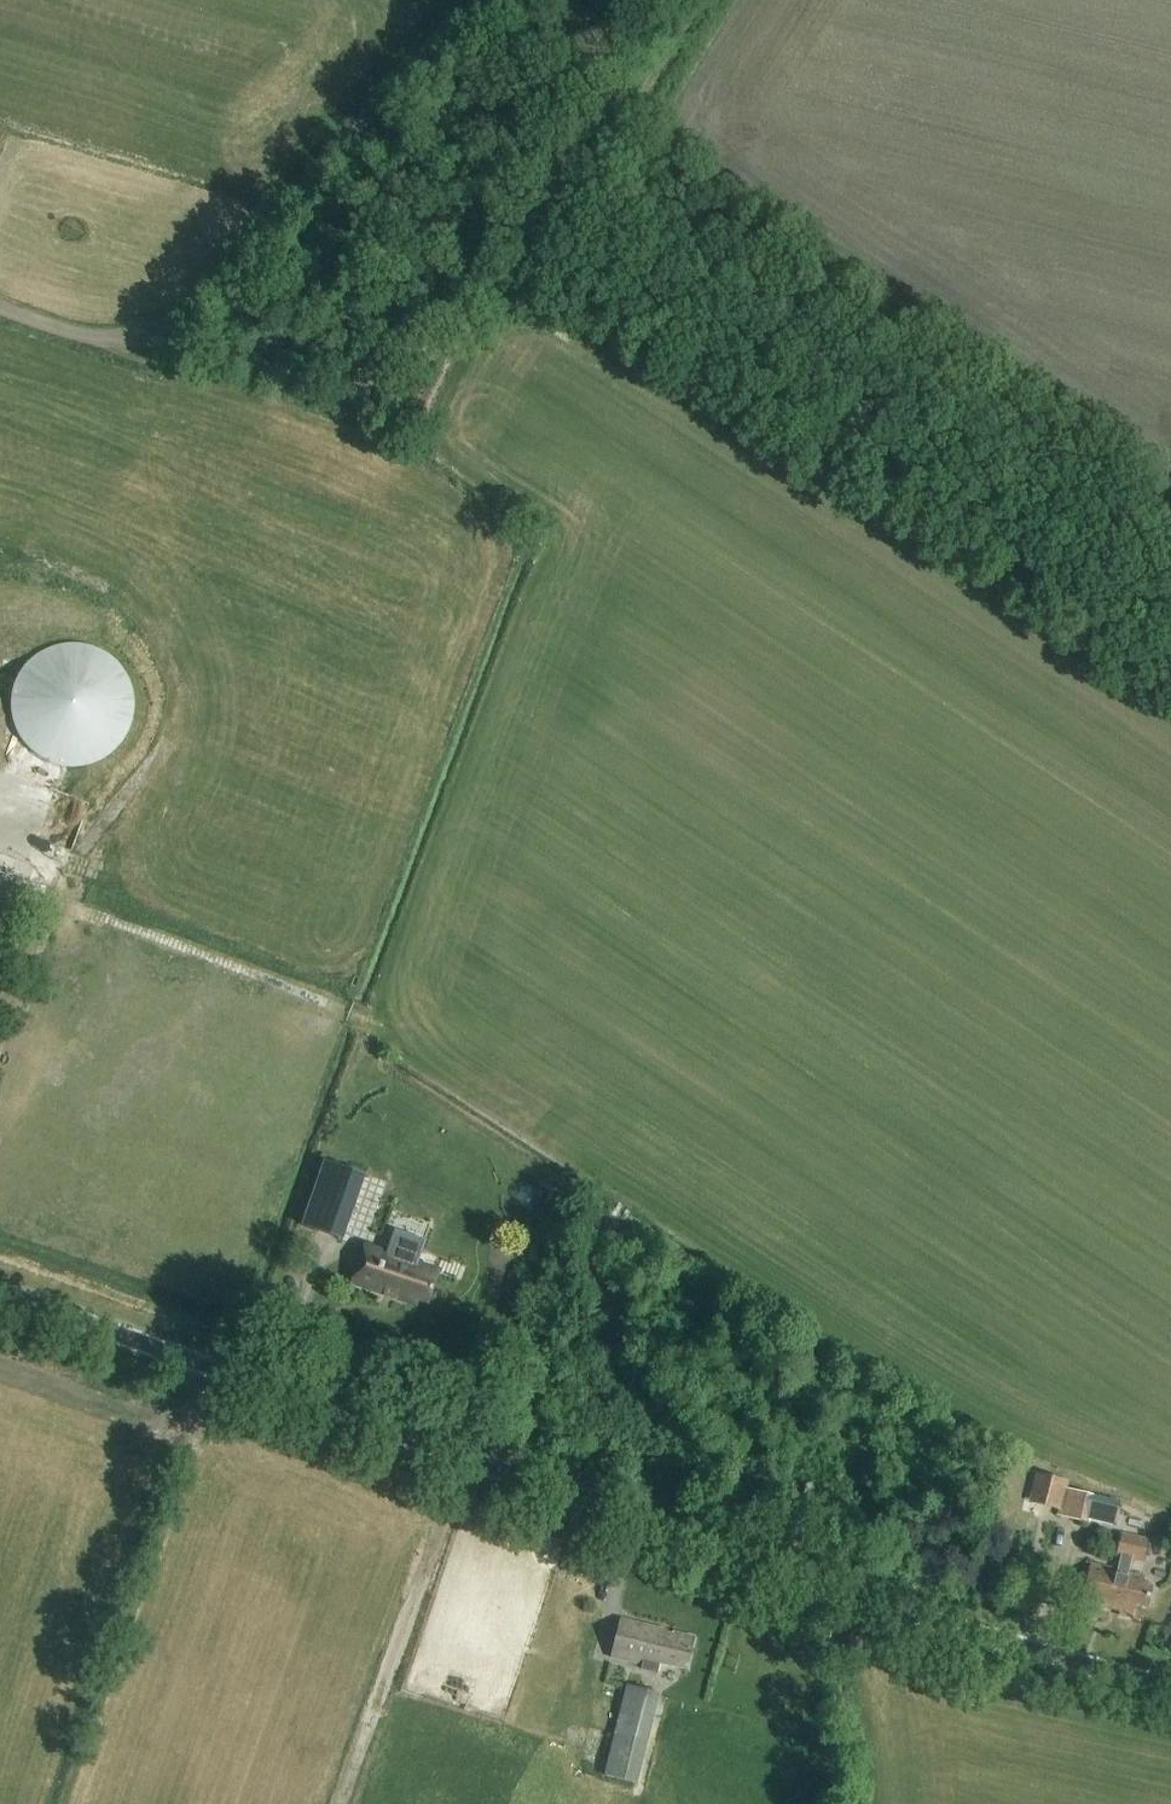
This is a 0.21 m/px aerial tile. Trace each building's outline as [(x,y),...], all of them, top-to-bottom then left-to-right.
[(132,711),(132,706),(132,700),(131,695),(130,689),(128,684),(126,679),(124,674),(121,670),(118,666),(114,662),(110,658),(106,655),(101,652),(96,649),(91,647),(86,645),(81,644),(75,644),(70,643),(65,644),(59,644),(54,645),(49,647),(44,649),(39,652),(34,655),(30,658),(26,662),(22,666),(19,670),(16,674),(14,679),(12,684),(10,689),(9,695),(8,700),(8,706),(8,711),(9,716),(10,722),(12,727),(14,732),(16,737),(19,741),(22,746),(26,750),(30,753),(34,756),(39,759),(44,762),(49,764),(54,766),(59,767),(65,768),(70,768),(75,768),(81,767),(86,766),(91,764),(96,762),(101,759),(106,757),(110,753),(114,750),(118,746),(121,741),(124,737),(126,732),(129,727),(130,722),(131,716),(132,711)] [(10,879),(0,876),(0,907),(10,879)] [(333,1185),(374,1201),(386,1172),(345,1156),(333,1185)] [(329,1185),(313,1231),(340,1241),(356,1195),(329,1185)] [(428,1304),(439,1274),(366,1248),(353,1285),(416,1307),(419,1301),(428,1304)] [(1089,1526),(1096,1498),(1063,1490),(1057,1518),(1089,1526)] [(1121,1557),(1118,1572),(1091,1566),(1082,1605),(1112,1612),(1112,1610),(1120,1612),(1119,1617),(1136,1621),(1139,1608),(1148,1610),(1153,1588),(1143,1586),(1145,1578),(1128,1574),(1131,1560),(1144,1563),(1150,1539),(1121,1532),(1116,1556),(1121,1557)] [(687,1672),(696,1640),(621,1622),(611,1660),(646,1669),(648,1662),(687,1672)] [(639,1784),(661,1695),(626,1686),(605,1776),(639,1784)]
